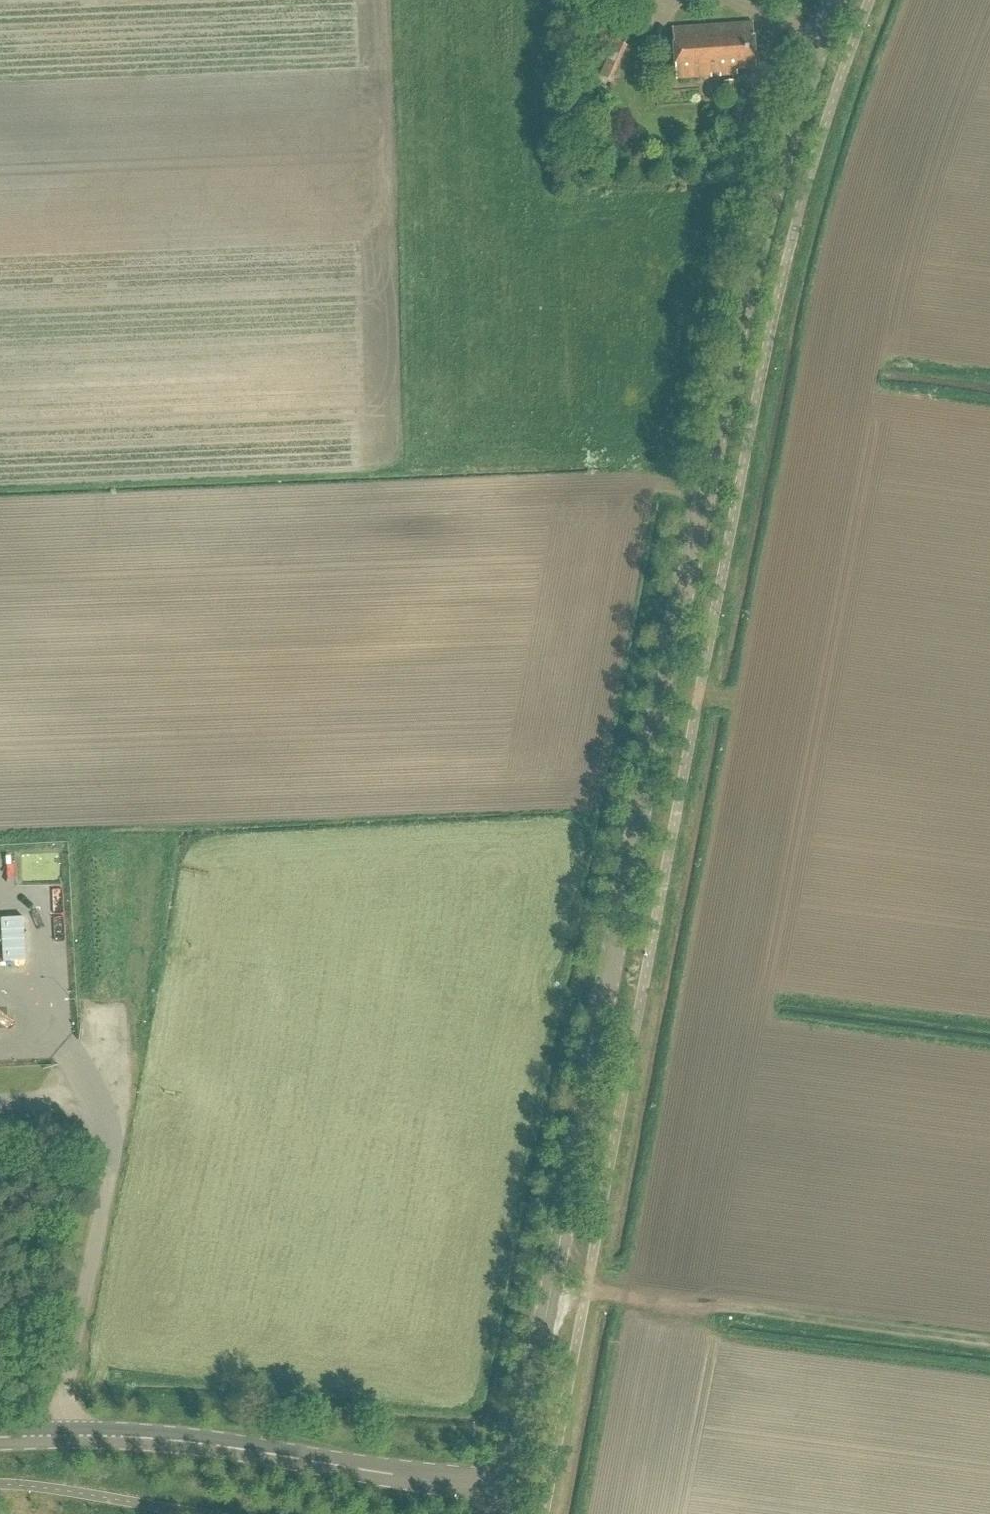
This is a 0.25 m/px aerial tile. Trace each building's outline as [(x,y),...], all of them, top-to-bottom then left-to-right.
[(751,18),(673,25),(678,77),(740,71),(739,67),(755,65),(751,18)] [(613,85),(628,50),(616,45),(601,79),(613,85)] [(734,81),(726,81),(727,92),(734,91),(734,81)] [(24,917),(3,917),(4,961),(26,960),(24,917)]
